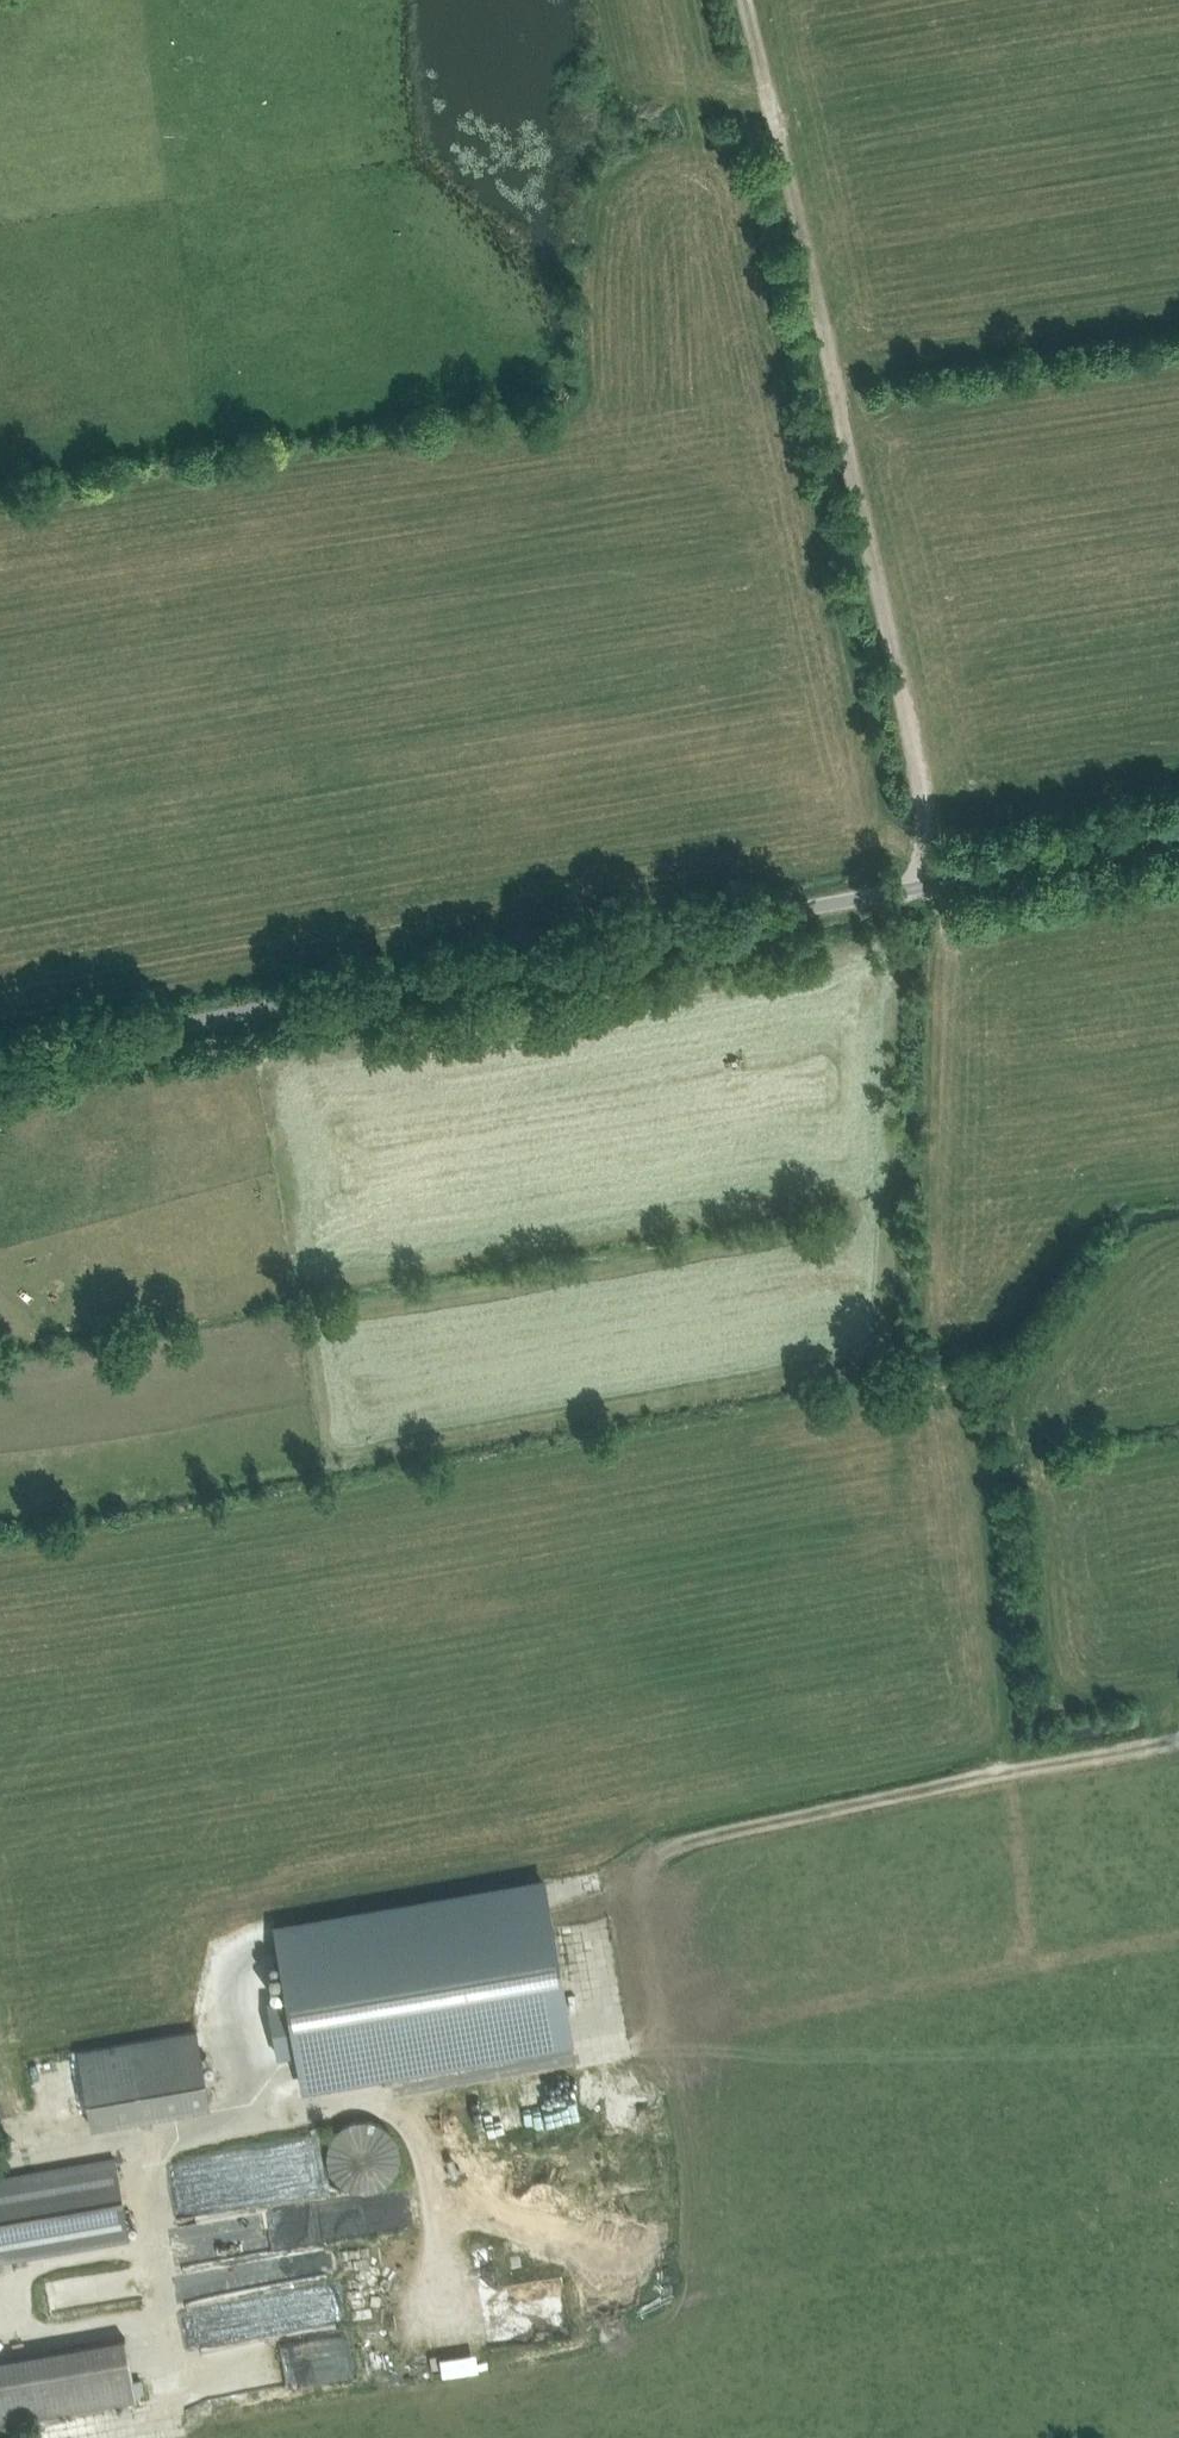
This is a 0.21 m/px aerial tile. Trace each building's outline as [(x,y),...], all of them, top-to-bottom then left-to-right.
[(278,2055),(296,2052),(302,2084),(570,2037),(544,1882),(275,1929),(287,1997),(268,2000),(278,2055)] [(79,2049),(92,2125),(210,2105),(196,2029),(79,2049)] [(365,2118),(355,2119),(347,2122),(340,2127),(334,2134),(330,2142),(328,2151),(328,2160),(331,2169),(336,2177),(343,2183),(351,2188),(359,2190),(369,2190),(377,2188),(385,2183),(392,2177),(397,2170),(400,2161),(401,2152),(399,2143),(395,2135),(389,2128),(382,2122),(374,2119),(365,2118)] [(128,2238),(114,2158),(0,2178),(0,2261),(128,2238)] [(210,2268),(217,2301),(331,2277),(324,2244),(210,2268)] [(189,2263),(191,2308),(212,2308),(210,2262),(189,2263)] [(0,2360),(0,2422),(35,2416),(59,2412),(136,2398),(125,2337),(0,2360)]
